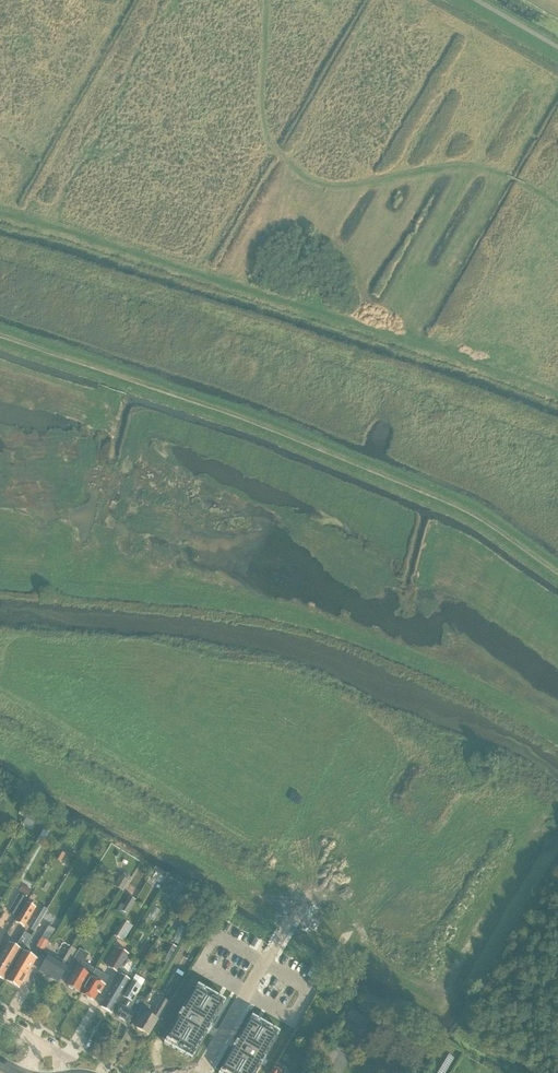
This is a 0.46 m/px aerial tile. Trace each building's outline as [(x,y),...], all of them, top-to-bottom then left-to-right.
[(19,815),(25,818),(31,807),(25,804),(19,815)] [(35,815),(30,812),(24,822),(29,826),(35,815)] [(65,853),(60,850),(55,857),(61,861),(65,853)] [(37,882),(43,886),(47,879),(40,875),(37,882)] [(121,875),(115,886),(124,891),(130,880),(128,879),(123,876),(121,875)] [(179,884),(171,897),(179,902),(187,889),(179,884)] [(21,892),(29,897),(32,891),(24,886),(21,892)] [(17,917),(27,899),(19,894),(8,912),(17,917)] [(130,896),(121,910),(128,914),(136,900),(130,896)] [(28,903),(16,923),(24,928),(36,908),(28,903)] [(120,939),(129,923),(124,920),(115,936),(120,939)] [(46,930),(42,937),(49,941),(53,934),(46,930)] [(31,951),(38,934),(33,932),(25,949),(31,951)] [(42,937),(36,947),(44,951),(49,942),(49,941),(42,937)] [(4,980),(4,979),(3,979),(12,965),(21,949),(10,943),(0,960),(0,978),(4,980)] [(170,943),(161,960),(168,964),(177,947),(170,943)] [(59,982),(78,950),(72,946),(64,960),(57,956),(55,959),(50,956),(40,971),(59,982)] [(80,992),(94,968),(85,963),(89,954),(80,949),(73,961),(78,964),(76,968),(77,969),(68,985),(72,988),(73,990),(76,992),(79,991),(80,992)] [(119,973),(130,955),(119,949),(109,967),(119,973)] [(24,951),(7,980),(20,988),(28,973),(37,959),(24,951)] [(106,985),(110,978),(96,969),(92,976),(92,977),(82,993),(87,996),(88,999),(91,1001),(93,1000),(95,1001),(99,993),(101,994),(107,985),(106,985)] [(112,989),(102,1006),(112,1012),(125,990),(130,980),(122,975),(120,974),(112,989)] [(136,997),(142,987),(146,980),(137,975),(133,981),(124,997),(127,999),(117,1016),(129,1023),(139,1005),(136,1003),(139,998),(136,997)] [(198,985),(165,1043),(192,1059),(226,1001),(198,985)] [(168,996),(173,999),(177,991),(172,988),(168,996)] [(349,989),(346,995),(353,999),(356,993),(349,989)] [(368,994),(359,1010),(366,1014),(376,999),(368,994)] [(149,1035),(169,1001),(163,997),(152,1016),(147,1013),(151,1007),(145,1003),(138,1015),(143,1018),(137,1028),(149,1035)] [(371,1020),(352,1009),(347,1017),(366,1029),(371,1020)] [(220,1072),(257,1072),(280,1032),(252,1016),(220,1072)] [(282,1072),(285,1067),(277,1062),(275,1067),(271,1072),(281,1072),(282,1072)]
